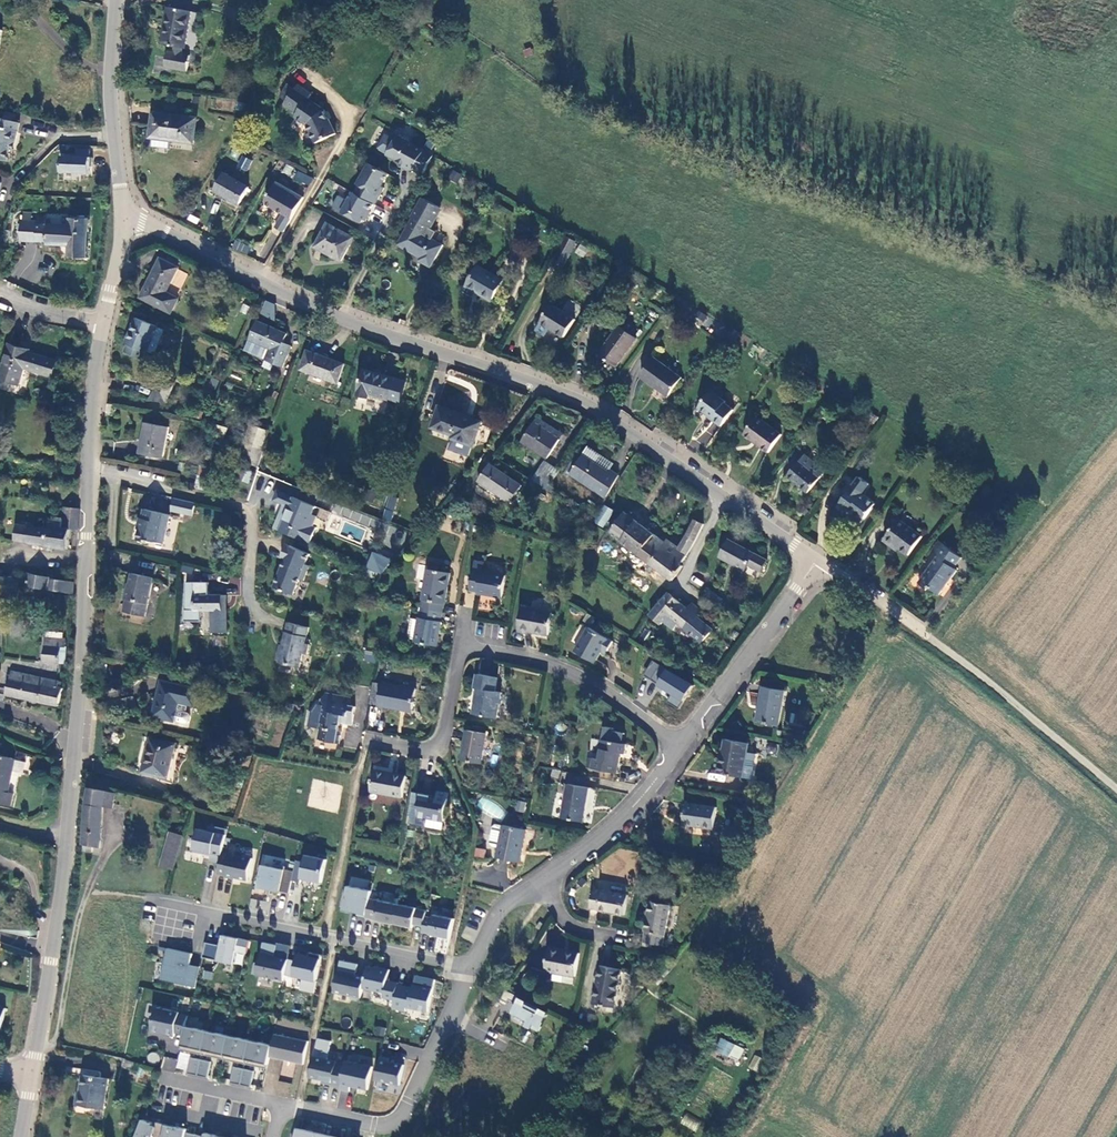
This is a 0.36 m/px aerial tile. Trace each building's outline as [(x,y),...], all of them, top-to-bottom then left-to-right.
[(194,13),(169,8),(162,43),(175,45),(186,47),(188,48),(194,13)] [(175,45),(173,53),(184,55),(186,47),(175,45)] [(168,52),(166,66),(186,70),(188,56),(184,55),(173,53),(168,52)] [(325,111),(310,99),(312,95),(299,86),(286,104),(299,113),(296,117),(309,125),(311,132),(308,134),(311,142),(315,140),(316,143),(335,134),(329,119),(325,111)] [(155,110),(151,138),(194,145),(198,117),(155,110)] [(8,158),(19,122),(0,116),(0,155),(8,158)] [(438,155),(402,135),(391,155),(426,175),(438,155)] [(87,155),(55,153),(54,171),(86,173),(87,155)] [(248,171),(250,158),(240,157),(238,169),(248,171)] [(393,173),(374,164),(349,214),(369,223),(393,173)] [(456,183),(462,176),(453,169),(448,177),(456,183)] [(304,174),(300,181),(309,185),(313,178),(304,174)] [(253,188),(230,175),(221,190),(244,203),(253,188)] [(306,199),(282,184),(269,203),(287,215),(279,227),(287,232),(306,199)] [(446,209),(430,200),(403,246),(425,259),(424,260),(435,267),(446,247),(437,240),(441,233),(435,229),(446,209)] [(37,222),(36,240),(47,242),(47,243),(69,245),(69,257),(88,258),(90,218),(71,217),(71,224),(45,222),(46,216),(38,215),(37,222)] [(36,240),(37,222),(22,221),(20,239),(36,240)] [(358,238),(334,224),(323,244),(347,257),(358,238)] [(563,236),(551,265),(563,270),(575,241),(563,236)] [(246,254),(250,246),(235,239),(231,248),(246,254)] [(181,269),(163,261),(145,297),(174,313),(181,299),(170,293),(181,269)] [(484,267),(472,287),(495,301),(507,282),(484,267)] [(267,302),(261,313),(270,318),(276,307),(267,302)] [(545,324),(565,336),(575,319),(555,307),(545,324)] [(161,326),(139,318),(128,351),(149,358),(161,326)] [(289,334),(260,321),(251,340),(262,346),(258,356),(285,369),(293,349),(285,346),(289,334)] [(599,353),(617,367),(638,339),(621,326),(599,353)] [(14,344),(3,378),(23,385),(28,368),(56,377),(61,362),(33,354),(34,350),(14,344)] [(346,365),(310,351),(303,371),(338,384),(346,365)] [(682,381),(657,361),(643,378),(668,398),(682,381)] [(408,383),(366,370),(359,392),(400,406),(408,383)] [(176,387),(165,383),(162,392),(172,396),(176,387)] [(172,396),(152,391),(150,400),(170,405),(172,396)] [(735,411),(713,394),(699,411),(721,428),(735,411)] [(483,422),(440,407),(433,428),(453,436),(475,443),(483,422)] [(204,413),(187,409),(186,417),(202,421),(204,413)] [(782,436),(758,420),(746,438),(770,454),(782,436)] [(536,422),(523,441),(548,459),(561,439),(536,422)] [(172,427),(149,423),(143,453),(166,457),(172,427)] [(220,423),(218,432),(228,435),(230,426),(220,423)] [(262,448),(266,429),(248,425),(244,445),(262,448)] [(474,447),(475,443),(453,436),(452,439),(474,447)] [(256,448),(249,463),(259,467),(265,452),(256,448)] [(585,452),(571,473),(605,497),(619,476),(585,452)] [(825,473),(805,459),(789,481),(809,496),(825,473)] [(242,466),(230,461),(225,471),(237,476),(242,466)] [(522,487),(490,463),(477,482),(509,505),(522,487)] [(544,463),(532,479),(546,489),(558,474),(544,463)] [(141,465),(140,470),(178,477),(179,473),(141,465)] [(245,470),(241,481),(248,483),(252,472),(245,470)] [(329,485),(320,481),(316,491),(325,494),(329,485)] [(868,487),(858,481),(838,510),(860,525),(875,508),(861,497),(868,487)] [(316,506),(275,488),(269,501),(284,508),(274,529),(308,544),(319,518),(312,515),(316,506)] [(541,490),(534,500),(547,509),(554,499),(541,490)] [(395,495),(391,494),(383,518),(388,520),(392,507),(395,495)] [(610,495),(600,510),(610,516),(620,501),(610,495)] [(197,502),(177,497),(174,510),(194,515),(197,502)] [(396,509),(392,507),(388,520),(392,521),(396,509)] [(20,523),(17,539),(69,549),(73,528),(81,529),(82,508),(67,508),(66,526),(53,524),(51,528),(20,523)] [(166,542),(173,515),(148,509),(141,536),(166,542)] [(625,514),(611,532),(672,581),(704,526),(696,521),(677,549),(666,541),(625,514)] [(920,540),(896,523),(883,541),(907,558),(920,540)] [(727,542),(718,559),(743,573),(746,566),(759,573),(764,561),(727,542)] [(308,563),(313,552),(290,543),(285,556),(289,557),(277,585),(296,592),(303,577),(306,579),(312,565),(308,563)] [(960,560),(939,546),(931,555),(937,560),(918,585),(939,597),(956,574),(952,571),(960,560)] [(388,557),(371,551),(365,567),(383,573),(388,557)] [(485,562),(476,560),(474,569),(484,571),(485,562)] [(198,568),(188,566),(185,580),(194,582),(198,568)] [(449,573),(429,569),(421,607),(442,611),(449,573)] [(474,570),(470,590),(505,596),(508,576),(474,570)] [(26,572),(24,584),(76,592),(78,581),(26,572)] [(148,615),(157,577),(136,573),(132,587),(131,587),(129,598),(130,598),(127,610),(148,615)] [(19,594),(21,579),(0,577),(0,592),(19,594)] [(230,594),(197,595),(198,610),(215,609),(230,609),(230,594)] [(668,595),(650,615),(660,624),(668,615),(700,643),(712,628),(694,618),(700,611),(690,605),(685,610),(668,595)] [(523,606),(518,627),(548,633),(553,613),(523,606)] [(442,611),(421,607),(415,641),(435,645),(442,611)] [(230,609),(215,609),(215,631),(230,631),(230,609)] [(315,628),(292,622),(282,659),(304,665),(315,628)] [(613,641),(589,627),(575,651),(594,663),(601,651),(603,648),(608,651),(613,641)] [(46,657),(70,660),(72,635),(49,632),(46,657)] [(364,660),(374,661),(375,652),(365,651),(364,660)] [(678,707),(692,683),(651,661),(642,677),(671,693),(667,700),(678,707)] [(65,681),(16,671),(12,694),(61,704),(65,681)] [(479,688),(474,712),(497,716),(501,692),(495,691),(497,677),(479,673),(476,687),(479,688)] [(200,687),(164,678),(155,713),(187,721),(190,721),(191,719),(192,715),(192,712),(191,711),(188,710),(190,702),(196,703),(200,687)] [(383,682),(375,681),(371,702),(379,704),(383,682)] [(383,684),(380,704),(412,708),(415,689),(383,684)] [(783,691),(762,687),(757,720),(777,724),(783,691)] [(352,704),(338,701),(340,693),(329,691),(324,697),(323,703),(319,703),(311,709),(309,724),(322,727),(319,738),(341,742),(343,730),(340,730),(341,721),(353,723),(357,705),(352,704)] [(353,696),(340,693),(338,701),(352,704),(353,696)] [(289,701),(287,707),(296,711),(299,704),(289,701)] [(467,729),(463,757),(483,760),(487,732),(467,729)] [(151,736),(144,768),(171,774),(178,742),(151,736)] [(593,757),(591,767),(616,773),(619,753),(624,753),(625,743),(600,738),(597,757),(593,757)] [(756,747),(726,739),(718,771),(749,778),(756,747)] [(792,741),(784,740),(783,749),(791,749),(792,741)] [(16,791),(11,789),(18,757),(0,752),(0,801),(13,804),(16,791)] [(375,770),(372,789),(404,794),(407,775),(375,770)] [(567,782),(562,816),(583,819),(588,785),(567,782)] [(103,846),(107,805),(115,806),(118,791),(92,785),(90,801),(87,841),(86,848),(95,850),(96,844),(103,846)] [(417,813),(417,815),(444,820),(448,797),(421,792),(418,805),(417,813)] [(522,796),(520,803),(529,805),(531,798),(522,796)] [(685,803),(683,823),(712,827),(714,807),(685,803)] [(444,820),(417,815),(416,823),(443,828),(444,820)] [(224,850),(229,827),(211,823),(210,829),(200,827),(195,850),(212,853),(211,859),(221,862),(224,850)] [(503,824),(496,823),(493,825),(490,841),(492,844),(499,845),(503,824)] [(499,845),(497,856),(520,861),(526,828),(503,823),(503,824),(499,845)] [(176,865),(184,836),(172,833),(164,861),(176,865)] [(483,858),(486,850),(475,847),(473,856),(483,858)] [(253,857),(224,850),(221,862),(219,872),(227,874),(227,875),(235,877),(236,876),(249,879),(253,857)] [(305,860),(297,859),(295,870),(293,879),(302,881),(303,876),(322,881),(327,858),(307,853),(305,860)] [(275,865),(264,863),(259,885),(281,890),(281,889),(290,891),(293,879),(295,870),(286,868),(286,865),(275,863),(275,865)] [(372,889),(349,884),(343,908),(358,911),(357,913),(366,915),(370,896),(372,889)] [(594,886),(590,906),(623,913),(627,892),(594,886)] [(398,903),(370,896),(366,915),(366,916),(394,923),(394,922),(398,903)] [(669,904),(648,900),(642,929),(643,929),(641,941),(662,944),(663,933),(664,933),(669,904)] [(426,908),(398,902),(398,903),(394,922),(412,926),(413,923),(423,925),(425,914),(426,908)] [(433,916),(425,914),(423,925),(421,931),(449,937),(454,917),(434,913),(433,916)] [(545,924),(541,921),(536,926),(540,929),(545,924)] [(467,926),(462,936),(473,942),(478,931),(467,926)] [(250,938),(224,932),(221,943),(215,942),(212,956),(234,961),(237,949),(247,951),(250,938)] [(215,942),(207,940),(203,954),(212,956),(215,942)] [(253,971),(284,978),(285,972),(289,957),(275,954),(278,943),(264,940),(260,960),(255,960),(253,971)] [(292,943),(278,940),(278,943),(275,954),(289,957),(289,956),(292,943)] [(579,950),(550,944),(545,969),(553,971),(574,974),(579,950)] [(162,977),(197,984),(201,964),(191,962),(193,951),(168,945),(165,960),(166,961),(162,977)] [(297,958),(289,956),(289,957),(285,972),(294,974),(294,973),(316,978),(322,952),(310,950),(309,954),(299,952),(297,958)] [(350,996),(360,998),(363,986),(365,975),(355,973),(358,962),(340,958),(334,989),(351,993),(350,996)] [(397,985),(398,981),(387,978),(389,967),(379,965),(379,967),(367,964),(365,975),(363,986),(383,990),(382,995),(394,998),(397,985)] [(620,968),(598,965),(592,1001),(613,1005),(620,968)] [(573,983),(574,974),(553,971),(551,979),(573,983)] [(428,1009),(435,978),(415,973),(412,988),(397,985),(394,998),(392,1006),(405,1009),(406,1005),(428,1009)] [(512,990),(505,987),(499,996),(508,1000),(509,997),(512,990)] [(520,994),(512,990),(509,997),(517,1000),(520,994)] [(548,1008),(520,994),(517,1000),(512,1009),(528,1017),(526,1021),(539,1028),(548,1008)] [(180,1009),(157,1004),(152,1027),(165,1030),(165,1031),(175,1033),(175,1030),(184,1032),(186,1023),(188,1012),(180,1011),(180,1009)] [(186,1023),(184,1032),(181,1046),(202,1051),(208,1027),(186,1023)] [(229,1032),(208,1027),(202,1051),(224,1056),(229,1032)] [(374,1035),(385,1035),(385,1027),(374,1027),(374,1035)] [(272,1042),(269,1054),(303,1061),(308,1038),(274,1031),(272,1042)] [(250,1037),(229,1032),(224,1056),(245,1061),(250,1037)] [(272,1042),(250,1037),(245,1061),(267,1065),(269,1054),(272,1042)] [(745,1049),(721,1038),(716,1050),(739,1061),(745,1049)] [(375,1077),(399,1082),(403,1062),(388,1059),(388,1055),(380,1053),(375,1077)] [(191,1054),(188,1069),(198,1072),(201,1056),(191,1054)] [(345,1061),(313,1054),(309,1074),(323,1077),(322,1080),(340,1084),(345,1061)] [(129,1055),(126,1062),(139,1067),(141,1060),(129,1055)] [(753,1055),(749,1069),(757,1071),(761,1057),(753,1055)] [(201,1056),(198,1072),(208,1074),(212,1058),(201,1056)] [(372,1064),(346,1058),(345,1061),(340,1084),(339,1086),(349,1088),(350,1083),(367,1087),(372,1064)] [(234,1063),(230,1079),(241,1081),(244,1065),(234,1063)] [(244,1065),(241,1081),(251,1084),(254,1068),(244,1065)] [(78,1098),(105,1103),(110,1076),(83,1071),(78,1098)] [(279,1080),(275,1090),(287,1094),(291,1084),(279,1080)] [(685,1113),(680,1123),(695,1132),(701,1122),(685,1113)] [(136,1136),(163,1136),(167,1121),(157,1118),(157,1122),(153,1121),(153,1119),(144,1115),(136,1136)] [(167,1121),(163,1136),(195,1136),(196,1131),(187,1129),(188,1126),(167,1121)] [(295,1136),(327,1136),(316,1134),(317,1129),(301,1126),(297,1125),(295,1136)]
